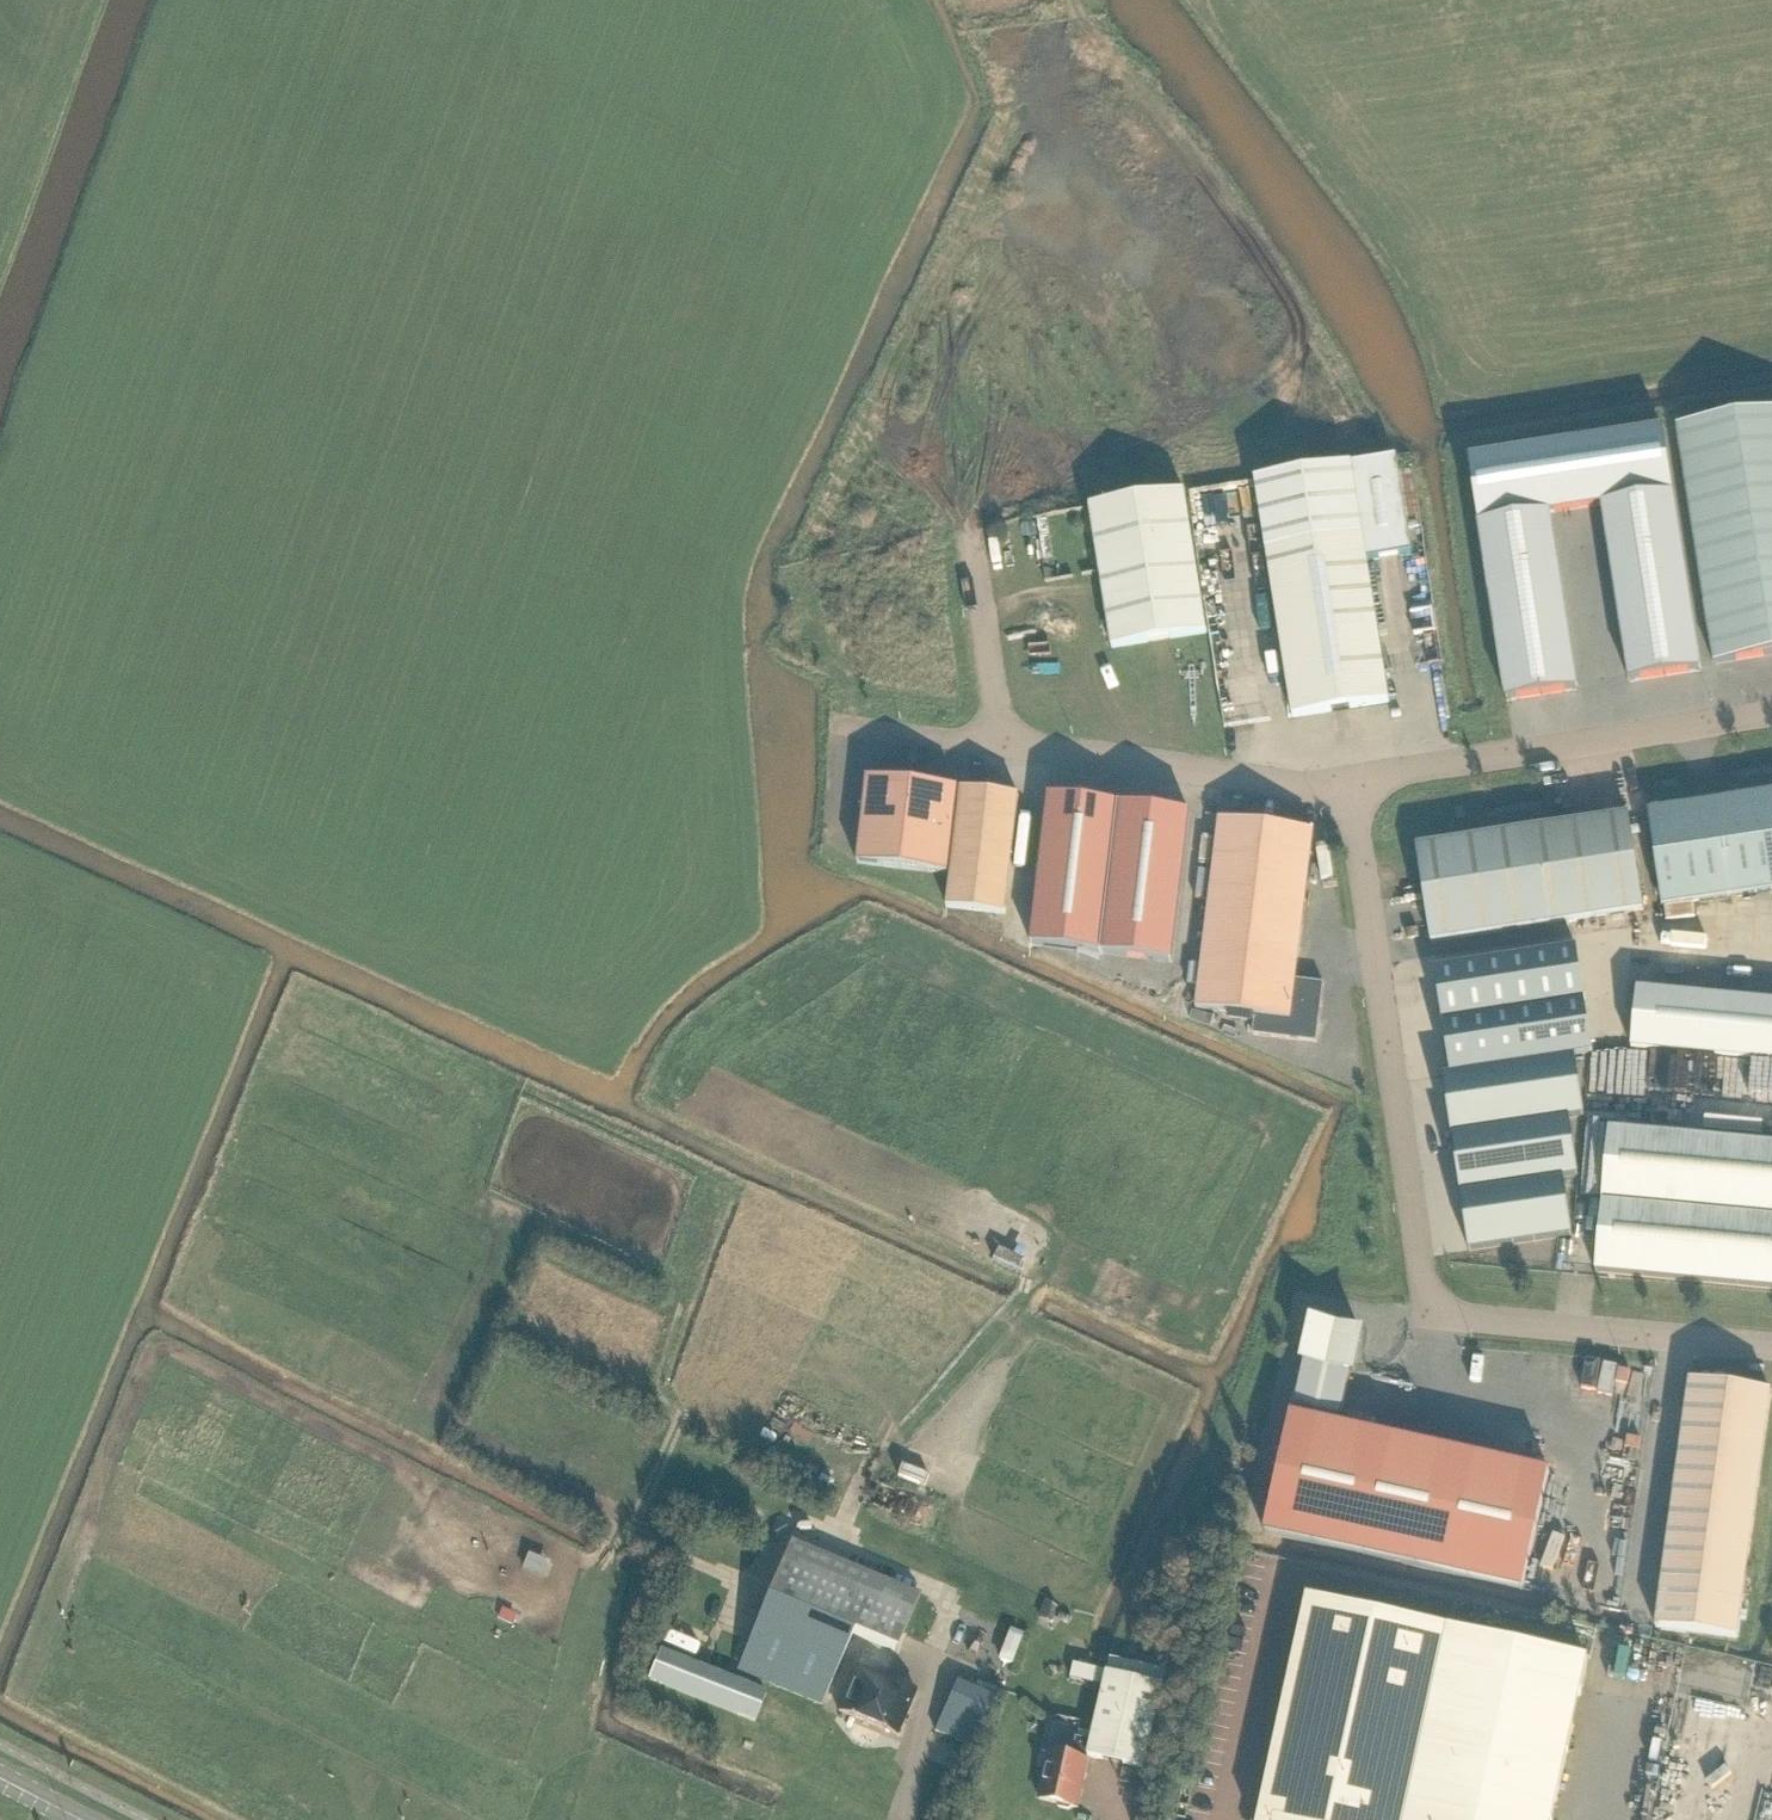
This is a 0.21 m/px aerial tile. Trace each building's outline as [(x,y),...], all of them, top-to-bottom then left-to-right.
[(1678,428),(1715,665),(1771,656),(1771,413),(1678,428)] [(1664,430),(1567,446),(1577,510),(1603,506),(1674,495),(1664,430)] [(1567,446),(1470,461),(1480,525),(1551,514),(1577,510),(1567,446)] [(1353,466),(1257,481),(1295,720),(1391,704),(1369,562),(1414,554),(1398,459),(1353,466)] [(1185,492),(1091,508),(1114,649),(1208,634),(1185,492)] [(1674,495),(1603,506),(1609,541),(1680,530),(1674,495)] [(1551,514),(1480,525),(1486,561),(1556,550),(1551,514)] [(1680,530),(1609,541),(1614,577),(1685,566),(1680,530)] [(1556,550),(1486,561),(1491,596),(1562,585),(1556,550)] [(1685,566),(1614,577),(1620,612),(1655,607),(1691,601),(1685,566)] [(1562,585),(1491,596),(1497,632),(1532,626),(1567,620),(1562,585)] [(1691,601),(1655,607),(1666,677),(1702,672),(1691,601)] [(1655,607),(1620,612),(1631,683),(1666,677),(1655,607)] [(1567,620),(1532,626),(1543,697),(1579,691),(1567,620)] [(1532,626),(1497,632),(1508,702),(1543,697),(1532,626)] [(869,779),(864,822),(955,833),(961,790),(869,779)] [(1020,797),(963,790),(949,908),(1006,915),(1020,797)] [(1720,802),(1734,897),(1771,891),(1771,794),(1720,802)] [(1033,947),(1103,955),(1121,805),(1051,797),(1033,947)] [(1720,802),(1649,812),(1663,908),(1734,897),(1720,802)] [(1103,955),(1174,964),(1192,814),(1121,805),(1103,955)] [(1574,921),(1645,911),(1630,816),(1560,827),(1574,921)] [(1221,820),(1197,1010),(1256,1018),(1254,1035),(1318,1044),(1325,984),(1296,981),(1315,832),(1221,820)] [(864,822),(859,865),(950,876),(955,833),(864,822)] [(1574,921),(1560,827),(1418,848),(1432,943),(1574,921)] [(1578,949),(1507,960),(1511,986),(1583,975),(1578,949)] [(1507,960),(1436,971),(1440,997),(1511,986),(1507,960)] [(1583,975),(1511,986),(1515,1012),(1587,1001),(1583,975)] [(1511,986),(1440,997),(1444,1023),(1515,1012),(1511,986)] [(1771,1063),(1771,1004),(1640,990),(1634,1050),(1771,1063)] [(1587,1001),(1515,1012),(1519,1038),(1591,1027),(1587,1001)] [(1515,1012),(1444,1023),(1448,1049),(1519,1038),(1515,1012)] [(1591,1027),(1519,1038),(1524,1064),(1595,1053),(1591,1027)] [(1519,1038),(1448,1049),(1452,1075),(1524,1064),(1519,1038)] [(1577,1058),(1444,1078),(1453,1137),(1571,1119),(1585,1117),(1577,1058)] [(1571,1119),(1453,1137),(1462,1194),(1565,1179),(1580,1177),(1571,1119)] [(1610,1131),(1597,1274),(1771,1290),(1771,1146),(1610,1131)] [(1565,1179),(1462,1194),(1470,1252),(1574,1236),(1565,1179)] [(1266,1534),(1525,1592),(1551,1473),(1342,1427),(1363,1334),(1313,1323),(1266,1534)] [(1759,1491),(1771,1397),(1771,1393),(1692,1382),(1677,1484),(1693,1486),(1693,1481),(1759,1491)] [(1677,1484),(1675,1505),(1755,1517),(1759,1491),(1693,1481),(1693,1486),(1677,1484)] [(1675,1505),(1666,1566),(1747,1578),(1755,1517),(1675,1505)] [(920,1595),(791,1541),(738,1671),(822,1705),(851,1635),(896,1654),(920,1595)] [(1738,1640),(1747,1578),(1666,1566),(1657,1628),(1738,1640)] [(1449,1630),(1309,1599),(1260,1819),(1554,1819),(1590,1661),(1449,1630)] [(660,1653),(649,1681),(662,1686),(738,1716),(749,1687),(673,1658),(660,1653)] [(1109,1674),(1165,1686),(1169,1672),(1112,1659),(1109,1674)] [(1075,1665),(1072,1679),(1086,1682),(1089,1668),(1075,1665)] [(858,1668),(840,1713),(897,1736),(916,1692),(858,1668)] [(1109,1674),(1093,1744),(1090,1757),(1146,1770),(1165,1686),(1109,1674)] [(958,1681),(935,1731),(972,1749),(995,1698),(958,1681)] [(1090,1757),(1093,1744),(1079,1740),(1075,1759),(1052,1754),(1041,1801),(1058,1805),(1060,1809),(1070,1811),(1075,1808),(1078,1809),(1090,1757)]
